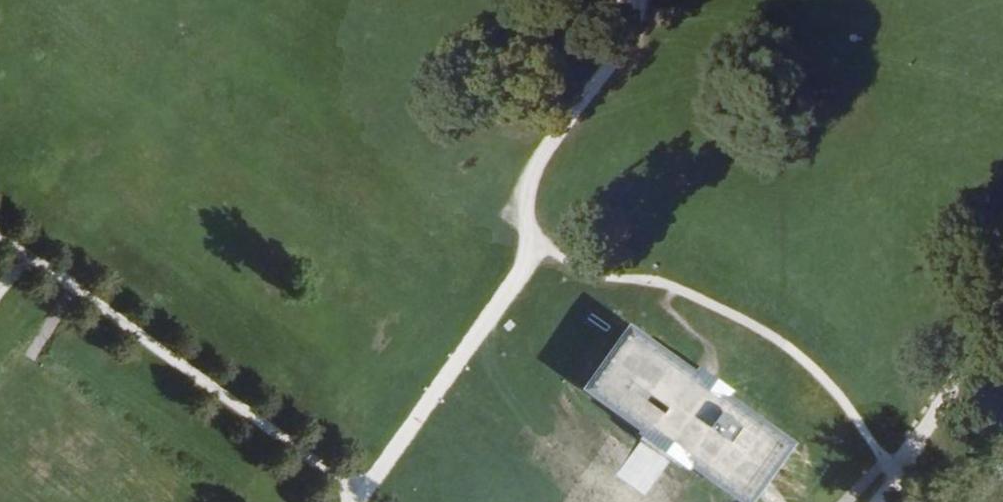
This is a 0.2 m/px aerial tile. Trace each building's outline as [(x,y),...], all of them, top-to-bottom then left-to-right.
[(706,363),(694,354),(690,360),(688,359),(686,363),(621,315),(579,377),(660,435),(743,496),(757,476),(787,434),(726,391),(729,388),(727,385),(730,381),(706,363)]
